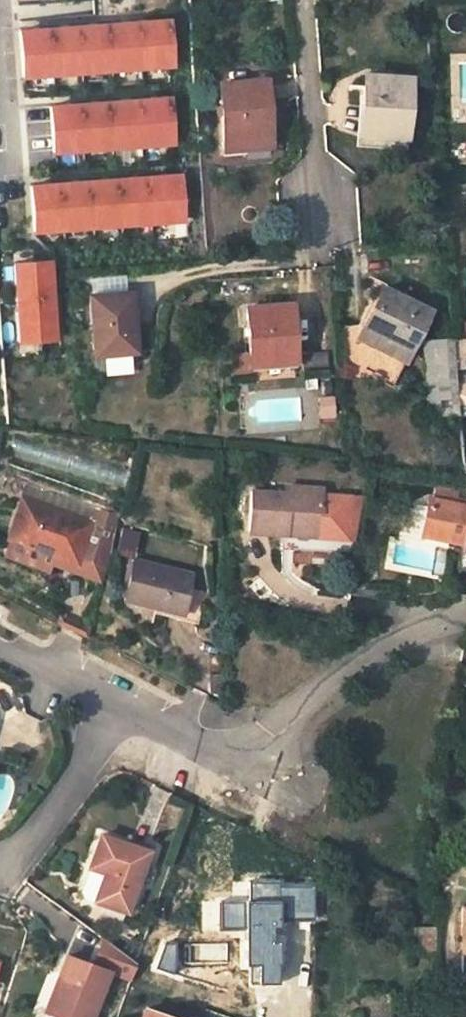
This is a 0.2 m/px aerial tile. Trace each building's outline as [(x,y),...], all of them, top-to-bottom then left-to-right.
[(172,65),(168,20),(18,31),(22,76),(172,65)] [(366,75),(363,107),(367,107),(366,135),(360,135),(359,146),(404,150),(410,79),(366,75)] [(261,139),(269,139),(265,81),(220,85),(224,148),(261,146),(261,139)] [(53,151),(172,143),(169,98),(50,106),(53,151)] [(261,146),(262,153),(270,153),(269,139),(261,139),(261,146)] [(261,146),(224,148),(225,156),(262,153),(261,146)] [(182,220),(179,176),(30,186),(33,231),(182,220)] [(48,262),(13,264),(18,341),(54,339),(48,262)] [(89,279),(90,296),(128,293),(127,275),(89,279)] [(339,330),(341,361),(393,386),(428,310),(382,289),(363,329),(339,330)] [(132,293),(128,293),(90,296),(94,355),(137,352),(132,293)] [(291,305),(246,308),(250,365),(294,362),(291,305)] [(452,338),(453,356),(463,355),(465,355),(465,337),(452,338)] [(453,356),(452,338),(424,340),(430,417),(458,415),(457,403),(455,383),(454,366),(453,356)] [(302,356),(303,370),(328,369),(327,355),(302,356)] [(463,355),(453,356),(454,366),(464,365),(463,355)] [(455,383),(457,403),(465,403),(465,383),(455,383)] [(322,413),(340,412),(339,392),(321,392),(322,413)] [(248,532),(284,535),(285,527),(317,529),(320,489),(287,486),(286,493),(250,490),(248,532)] [(43,551),(94,571),(109,532),(107,531),(91,525),(23,498),(8,537),(10,538),(4,555),(36,567),(43,551)] [(428,498),(426,508),(421,535),(437,538),(461,543),(460,549),(465,550),(465,506),(428,498)] [(426,508),(406,504),(400,537),(435,544),(437,538),(421,535),(426,508)] [(97,508),(91,525),(107,531),(113,514),(97,508)] [(137,553),(142,530),(125,526),(120,549),(137,553)] [(317,537),(317,529),(285,527),(284,535),(317,537)] [(133,560),(123,599),(184,615),(182,620),(198,624),(206,592),(191,588),(194,576),(133,560)] [(223,675),(211,675),(211,694),(223,694),(223,675)] [(148,852),(101,835),(90,869),(82,892),(85,899),(128,913),(148,852)] [(432,927),(414,927),(414,953),(433,952),(432,927)] [(107,973),(130,982),(136,964),(103,939),(93,967),(67,957),(47,1011),(59,1016),(62,1016),(91,1016),(107,973)] [(145,1009),(142,1016),(170,1016),(145,1009)]
